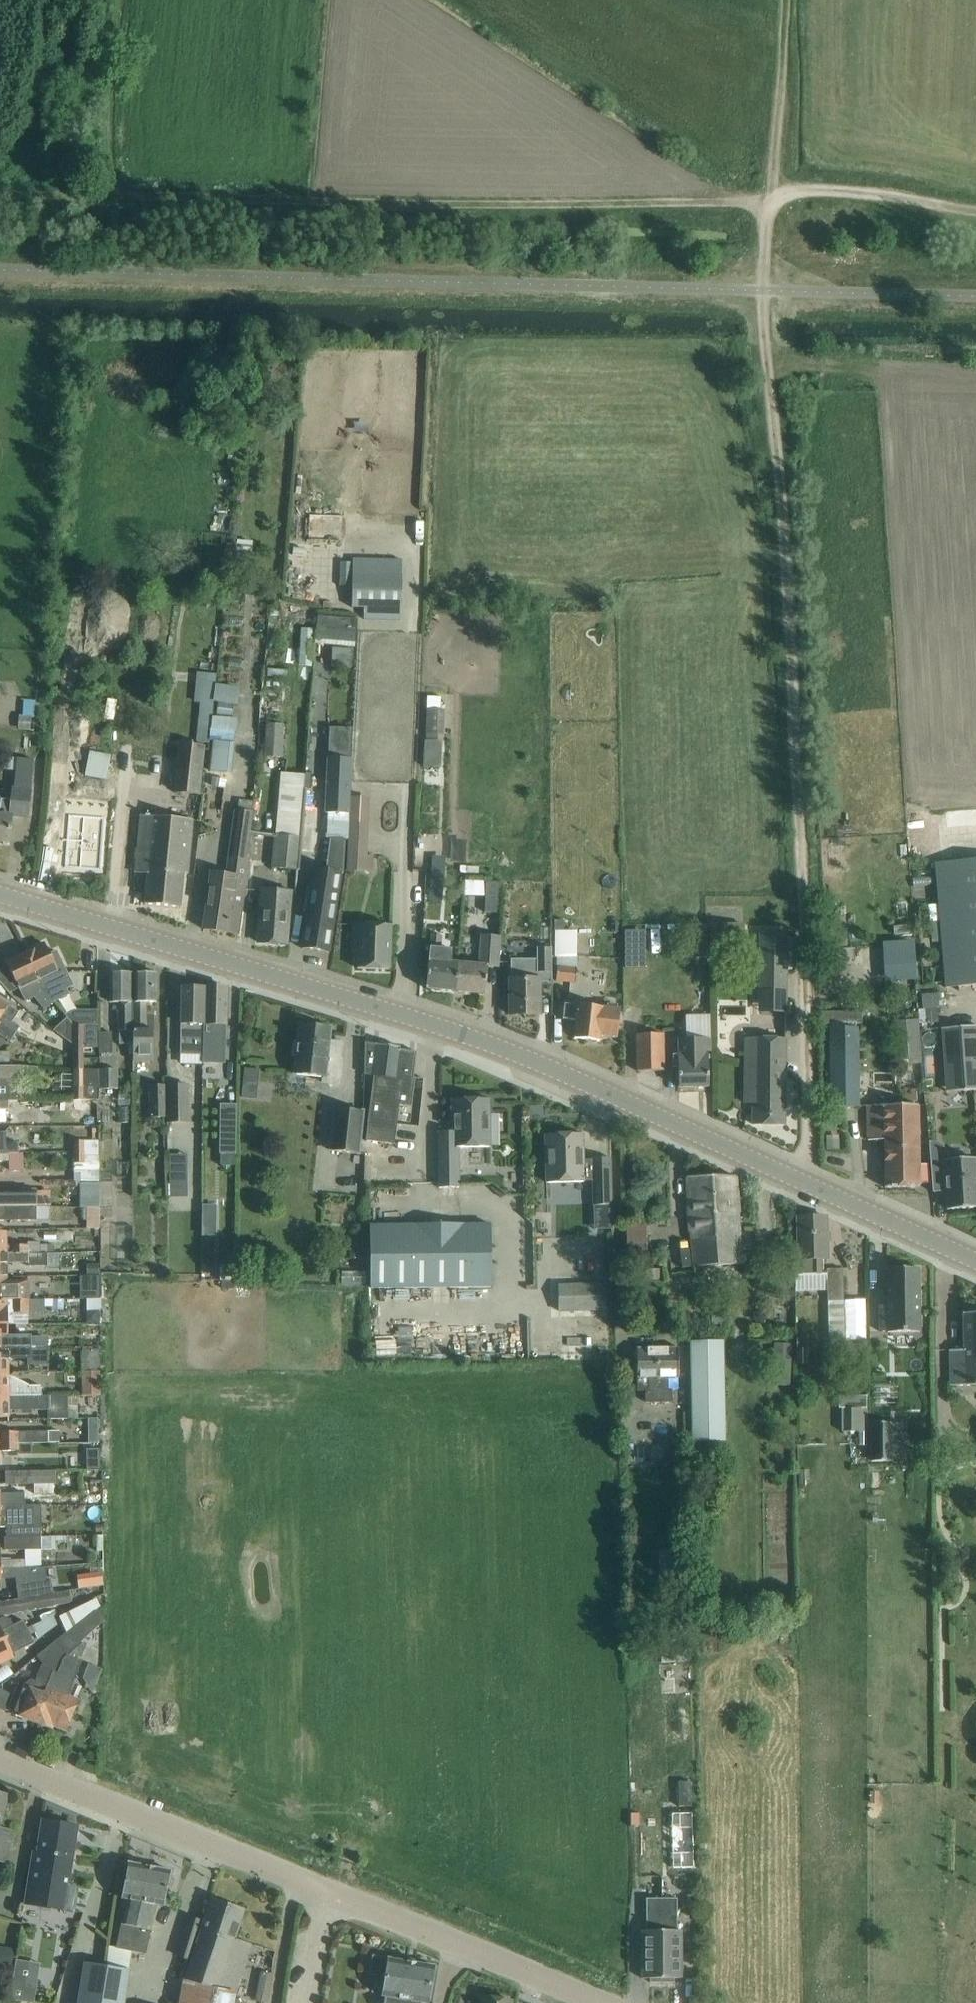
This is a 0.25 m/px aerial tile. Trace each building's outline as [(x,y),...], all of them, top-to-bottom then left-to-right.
[(398,609),(399,577),(351,575),(351,607),(398,609)] [(358,644),(360,616),(320,614),(319,642),(358,644)] [(302,628),(300,660),(312,661),(314,629),(302,628)] [(332,649),(331,667),(350,667),(351,650),(332,649)] [(216,676),(196,674),(193,702),(200,703),(195,743),(208,745),(213,705),(215,687),(216,676)] [(280,756),(284,700),(263,699),(259,755),(280,756)] [(233,715),(234,704),(230,704),(218,702),(217,713),(229,714),(233,715)] [(426,709),(425,734),(443,735),(444,710),(426,709)] [(425,740),(423,767),(440,768),(442,741),(425,740)] [(202,795),(207,748),(182,745),(177,792),(202,795)] [(109,780),(113,755),(91,750),(86,775),(109,780)] [(328,758),(326,813),(348,814),(351,759),(328,758)] [(14,790),(12,790),(11,801),(0,800),(0,801),(0,841),(9,842),(12,815),(28,817),(34,761),(17,759),(14,790)] [(212,777),(211,786),(226,788),(227,780),(212,777)] [(281,786),(276,836),(273,868),(296,870),(304,788),(281,786)] [(370,843),(372,798),(353,797),(351,842),(370,843)] [(238,810),(229,858),(226,876),(212,874),(207,909),(204,929),(228,933),(228,932),(239,933),(242,914),(244,894),(249,861),(248,861),(256,813),(238,810)] [(67,813),(63,866),(99,868),(103,816),(67,813)] [(141,816),(136,868),(134,888),(147,890),(145,904),(180,907),(183,873),(188,874),(193,821),(141,816)] [(351,842),(350,854),(369,855),(370,843),(351,842)] [(975,985),(975,861),(935,865),(946,987),(975,985)] [(326,873),(301,873),(301,953),(326,953),(326,873)] [(431,881),(430,900),(445,901),(446,882),(431,881)] [(485,896),(485,913),(500,913),(501,882),(486,881),(485,896)] [(263,889),(261,923),(259,943),(286,945),(291,891),(263,889)] [(555,929),(564,929),(564,919),(554,919),(555,929)] [(389,970),(391,926),(353,924),(352,945),(358,945),(357,968),(389,970)] [(743,958),(743,926),(710,926),(710,958),(743,958)] [(648,965),(649,930),(630,929),(629,964),(648,965)] [(787,932),(761,932),(760,1001),(786,1002),(787,932)] [(455,991),(457,963),(451,962),(452,950),(441,949),(442,935),(431,934),(426,989),(455,991)] [(457,963),(455,991),(485,994),(488,962),(499,963),(501,936),(482,935),(480,965),(457,963)] [(45,943),(25,952),(44,992),(53,1002),(61,998),(69,995),(66,989),(73,986),(57,951),(50,954),(45,943)] [(511,980),(510,980),(510,995),(510,1015),(524,1015),(526,1018),(534,1018),(536,1015),(540,1015),(539,995),(539,982),(551,982),(550,948),(536,948),(537,960),(511,960),(511,980)] [(0,972),(0,983),(7,991),(9,994),(19,989),(20,988),(26,1001),(34,997),(44,1009),(53,1002),(44,992),(25,952),(6,962),(8,965),(0,972)] [(557,966),(556,981),(576,983),(577,969),(557,966)] [(133,1045),(133,1030),(131,1030),(131,973),(110,973),(110,1003),(118,1003),(118,1031),(119,1031),(119,1045),(133,1045)] [(133,1001),(133,1030),(133,1045),(136,1045),(136,1060),(155,1060),(155,1031),(146,1031),(146,1003),(156,1003),(156,973),(135,973),(135,1001),(133,1001)] [(205,987),(205,988),(203,1060),(218,1060),(219,1037),(214,1037),(215,1026),(226,1026),(227,988),(205,987)] [(203,1060),(205,988),(182,988),(180,1054),(202,1055),(202,1060),(203,1060)] [(15,1034),(20,1027),(3,1015),(9,1006),(0,999),(0,1025),(15,1034)] [(620,1009),(565,1003),(563,1018),(577,1020),(575,1039),(600,1041),(600,1035),(617,1037),(620,1009)] [(67,1018),(53,1030),(73,1045),(73,1025),(67,1018)] [(905,1062),(923,1061),(921,1019),(902,1020),(905,1062)] [(324,1077),(322,1083),(340,1084),(344,1043),(329,1042),(331,1027),(300,1024),(298,1042),(294,1042),(293,1056),(297,1056),(295,1074),(324,1077)] [(0,1025),(0,1035),(10,1042),(15,1034),(0,1025)] [(73,1045),(73,1047),(86,1047),(98,1047),(100,1047),(99,1034),(89,1034),(89,1025),(73,1025),(73,1045)] [(830,1028),(830,1088),(831,1108),(859,1107),(858,1027),(830,1028)] [(942,1029),(946,1092),(975,1090),(975,1027),(942,1029)] [(111,1033),(100,1033),(99,1034),(100,1047),(100,1053),(111,1053),(111,1033)] [(664,1071),(663,1034),(637,1035),(637,1071),(664,1071)] [(709,1087),(708,1051),(707,1036),(677,1037),(678,1087),(709,1087)] [(786,1039),(766,1039),(745,1039),(744,1100),(752,1100),(752,1124),(785,1124),(786,1039)] [(365,1042),(364,1062),(364,1076),(373,1077),(367,1124),(368,1124),(366,1141),(395,1144),(400,1105),(410,1106),(417,1052),(400,1050),(400,1047),(365,1042)] [(73,1047),(73,1058),(86,1058),(86,1047),(73,1047)] [(8,1062),(8,1052),(0,1052),(0,1062),(8,1062)] [(73,1058),(73,1069),(86,1069),(86,1058),(73,1058)] [(22,1067),(0,1067),(0,1081),(36,1081),(36,1067),(22,1067)] [(100,1090),(115,1090),(115,1070),(100,1070),(100,1090)] [(242,1096),(256,1098),(257,1079),(244,1078),(242,1096)] [(149,1118),(165,1118),(165,1085),(149,1085),(149,1118)] [(188,1085),(168,1085),(168,1121),(189,1121),(188,1085)] [(8,1101),(19,1100),(21,1100),(21,1086),(0,1086),(0,1101),(8,1101)] [(83,1101),(97,1101),(97,1090),(73,1090),(73,1101),(83,1101)] [(459,1187),(459,1147),(490,1147),(490,1113),(492,1111),(492,1103),(489,1101),(489,1099),(488,1099),(485,1097),(477,1097),(475,1099),(452,1100),(452,1132),(438,1132),(439,1188),(459,1187)] [(19,1100),(8,1101),(8,1109),(20,1108),(19,1100)] [(8,1101),(0,1101),(0,1109),(8,1109),(8,1101)] [(83,1101),(73,1101),(73,1112),(83,1112),(83,1101)] [(221,1104),(220,1152),(221,1152),(235,1152),(236,1152),(236,1104),(221,1104)] [(868,1105),(868,1120),(868,1140),(884,1140),(885,1188),(919,1187),(919,1183),(927,1183),(927,1167),(919,1167),(918,1105),(868,1105)] [(335,1107),(331,1151),(359,1154),(363,1110),(335,1107)] [(545,1137),(543,1139),(543,1147),(545,1149),(546,1182),(584,1181),(584,1179),(593,1179),(593,1206),(611,1205),(610,1158),(592,1158),(592,1160),(584,1160),(583,1134),(560,1134),(557,1132),(549,1132),(547,1135),(545,1135),(545,1137)] [(838,1139),(826,1139),(826,1149),(838,1149),(838,1139)] [(945,1156),(945,1155),(945,1153),(944,1152),(943,1150),(942,1148),(940,1146),(938,1144),(935,1143),(933,1142),(930,1142),(930,1141),(929,1142),(932,1192),(946,1191),(947,1209),(975,1207),(975,1184),(974,1158),(945,1160),(945,1156)] [(73,1143),(73,1153),(83,1153),(83,1142),(73,1143)] [(9,1153),(9,1145),(0,1145),(0,1153),(9,1153)] [(221,1152),(221,1165),(235,1165),(235,1152),(221,1152)] [(9,1153),(0,1153),(0,1162),(9,1162),(9,1153)] [(83,1153),(73,1153),(73,1164),(83,1164),(83,1153)] [(191,1182),(190,1153),(171,1153),(171,1182),(191,1182)] [(687,1176),(689,1214),(694,1267),(742,1264),(736,1176),(687,1176)] [(99,1183),(81,1183),(81,1199),(99,1199),(99,1183)] [(14,1206),(14,1193),(0,1193),(0,1206),(14,1206)] [(14,1206),(0,1206),(0,1221),(14,1221),(14,1217),(31,1217),(31,1206),(14,1206)] [(87,1207),(87,1227),(99,1227),(99,1207),(87,1207)] [(827,1257),(826,1237),(826,1217),(798,1218),(799,1258),(795,1258),(795,1274),(824,1273),(823,1257),(827,1257)] [(371,1288),(491,1287),(490,1224),(370,1225),(371,1288)] [(627,1226),(628,1259),(648,1258),(647,1225),(627,1226)] [(75,1239),(96,1239),(96,1230),(74,1230),(75,1239)] [(28,1253),(28,1252),(40,1252),(40,1242),(28,1242),(28,1244),(7,1245),(7,1232),(0,1232),(0,1253),(28,1253)] [(350,1259),(365,1258),(364,1244),(349,1244),(350,1259)] [(28,1253),(0,1253),(0,1277),(7,1276),(7,1261),(28,1261),(28,1253)] [(86,1260),(86,1272),(98,1272),(98,1260),(86,1260)] [(647,1268),(647,1278),(660,1278),(660,1268),(647,1268)] [(919,1268),(887,1268),(887,1306),(880,1306),(880,1331),(888,1331),(888,1332),(920,1332),(919,1268)] [(828,1338),(844,1338),(843,1269),(827,1269),(828,1338)] [(7,1276),(0,1277),(0,1300),(29,1300),(29,1292),(7,1292),(7,1276)] [(78,1276),(78,1290),(94,1290),(93,1276),(78,1276)] [(235,1281),(222,1281),(222,1290),(235,1290),(235,1281)] [(599,1284),(559,1285),(560,1311),(600,1310),(599,1284)] [(63,1299),(52,1299),(52,1306),(52,1309),(64,1309),(63,1299)] [(29,1300),(0,1300),(0,1324),(8,1324),(8,1308),(29,1308),(29,1300)] [(29,1308),(29,1311),(44,1311),(44,1300),(29,1300),(29,1308)] [(963,1303),(964,1330),(953,1330),(954,1376),(975,1376),(975,1303),(963,1303)] [(101,1310),(87,1310),(87,1323),(101,1323),(101,1310)] [(0,1324),(0,1349),(29,1348),(29,1340),(8,1340),(8,1324),(0,1324)] [(614,1351),(613,1329),(564,1331),(565,1352),(614,1351)] [(693,1442),(725,1441),(723,1341),(691,1341),(693,1442)] [(773,1384),(789,1385),(791,1342),(775,1341),(773,1384)] [(799,1362),(807,1362),(807,1346),(799,1346),(799,1362)] [(29,1348),(0,1349),(0,1370),(8,1370),(8,1357),(28,1356),(28,1360),(48,1360),(48,1348),(29,1348)] [(677,1348),(657,1348),(637,1348),(637,1378),(649,1378),(649,1390),(645,1390),(646,1402),(671,1402),(671,1390),(667,1390),(667,1378),(678,1378),(677,1348)] [(40,1396),(40,1386),(30,1386),(10,1376),(9,1376),(8,1370),(0,1370),(0,1396),(40,1396)] [(100,1394),(100,1371),(83,1371),(83,1395),(100,1394)] [(867,1466),(867,1411),(867,1393),(844,1393),(844,1431),(859,1431),(859,1466),(867,1466)] [(40,1396),(0,1396),(0,1417),(9,1417),(9,1410),(48,1409),(48,1407),(68,1406),(77,1406),(77,1395),(40,1396)] [(91,1442),(101,1442),(101,1417),(90,1417),(91,1442)] [(871,1423),(871,1461),(892,1461),(902,1461),(902,1441),(892,1441),(892,1423),(871,1423)] [(18,1443),(49,1443),(48,1431),(0,1431),(0,1443),(18,1443)] [(0,1443),(0,1451),(18,1451),(18,1443),(0,1443)] [(99,1449),(87,1449),(87,1469),(99,1468),(99,1449)] [(5,1484),(56,1484),(56,1472),(5,1472),(5,1484)] [(24,1506),(24,1493),(0,1493),(0,1506),(24,1506)] [(24,1506),(0,1506),(0,1527),(4,1527),(4,1538),(41,1538),(41,1527),(25,1527),(24,1506)] [(41,1550),(41,1538),(4,1538),(5,1551),(41,1550)] [(26,1568),(25,1560),(11,1560),(11,1559),(1,1559),(0,1547),(0,1568),(26,1568)] [(26,1568),(0,1568),(0,1590),(1,1590),(1,1577),(31,1576),(31,1568),(26,1568)] [(18,1587),(19,1600),(54,1594),(52,1582),(18,1587)] [(54,1594),(19,1600),(21,1612),(55,1607),(55,1605),(70,1603),(69,1592),(54,1594)] [(67,1632),(96,1609),(92,1603),(60,1618),(67,1632)] [(96,1609),(67,1632),(55,1641),(63,1650),(67,1655),(105,1620),(96,1609)] [(30,1623),(39,1637),(61,1624),(53,1610),(30,1623)] [(0,1619),(0,1632),(13,1626),(10,1619),(3,1617),(0,1619)] [(26,1629),(22,1622),(13,1626),(0,1632),(0,1641),(26,1629)] [(0,1641),(0,1664),(14,1658),(12,1654),(33,1644),(26,1629),(0,1641)] [(63,1650),(55,1641),(53,1638),(40,1648),(50,1661),(63,1650)] [(59,1674),(52,1671),(32,1721),(52,1729),(53,1726),(66,1731),(79,1700),(69,1696),(82,1662),(72,1658),(74,1653),(81,1655),(85,1644),(82,1643),(68,1656),(66,1655),(59,1674)] [(661,1663),(676,1662),(676,1650),(661,1650),(661,1663)] [(91,1664),(84,1682),(96,1688),(104,1669),(91,1664)] [(32,1721),(52,1671),(41,1666),(32,1689),(23,1686),(12,1714),(32,1721)] [(14,1692),(0,1689),(0,1706),(10,1708),(14,1692)] [(690,1782),(678,1782),(679,1806),(690,1806),(690,1782)] [(692,1812),(670,1813),(671,1869),(693,1868),(692,1812)] [(38,1852),(33,1851),(26,1901),(74,1907),(77,1887),(67,1886),(77,1826),(43,1821),(38,1852)] [(6,1862),(9,1850),(13,1831),(0,1827),(0,1861),(6,1862)] [(129,1862),(125,1882),(122,1898),(123,1899),(121,1908),(125,1908),(116,1948),(146,1954),(151,1930),(157,1905),(163,1907),(167,1890),(170,1870),(129,1862)] [(650,1982),(662,1982),(661,1898),(646,1898),(646,1930),(642,1930),(642,1978),(650,1978),(650,1982)] [(662,1982),(674,1982),(674,1978),(682,1978),(682,1930),(677,1930),(677,1898),(661,1898),(662,1982)] [(244,1910),(211,1899),(183,1981),(235,1996),(252,1944),(234,1938),(244,1910)] [(182,1939),(194,1943),(201,1922),(189,1918),(182,1939)] [(434,1966),(388,1958),(388,1959),(374,1957),(371,1973),(386,1976),(383,1995),(386,1996),(385,2002),(428,2002),(434,1966)] [(85,1962),(78,2002),(125,2002),(130,1970),(85,1962)] [(261,1971),(255,1999),(267,2002),(272,1973),(261,1971)]
